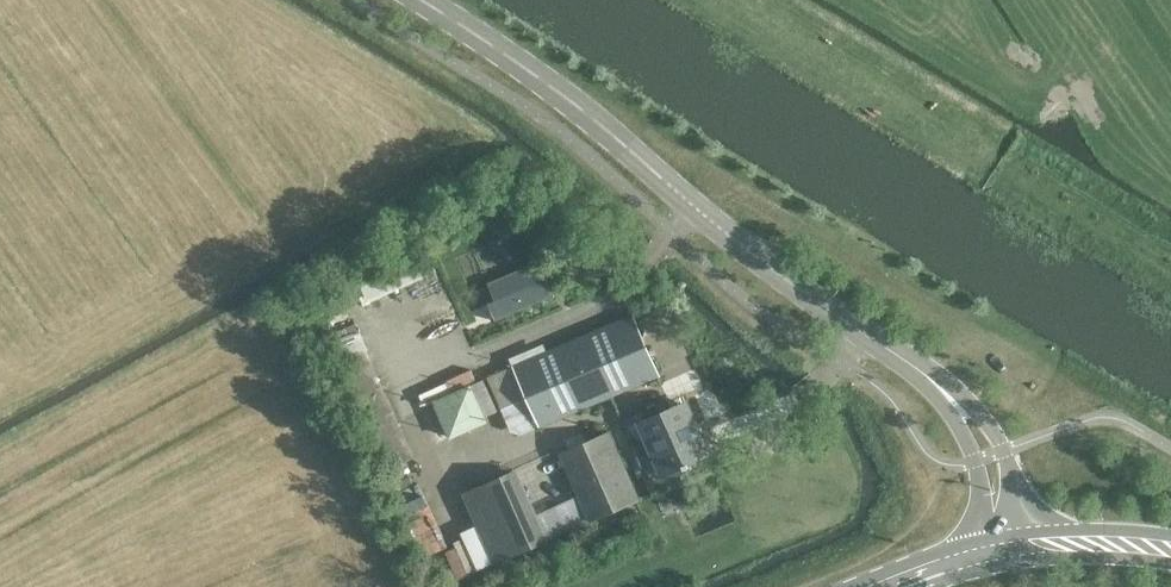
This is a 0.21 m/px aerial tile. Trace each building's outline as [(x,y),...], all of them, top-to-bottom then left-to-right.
[(538,262),(487,283),(495,300),(502,318),(553,297),(538,262)] [(655,374),(630,316),(514,366),(538,424),(655,374)] [(357,320),(333,329),(342,354),(367,345),(357,320)] [(486,420),(470,385),(435,400),(451,436),(486,420)] [(683,406),(671,410),(643,421),(663,472),(702,456),(683,406)] [(610,432),(561,452),(590,520),(638,499),(610,432)] [(464,491),(483,534),(494,560),(542,539),(512,471),(464,491)]
